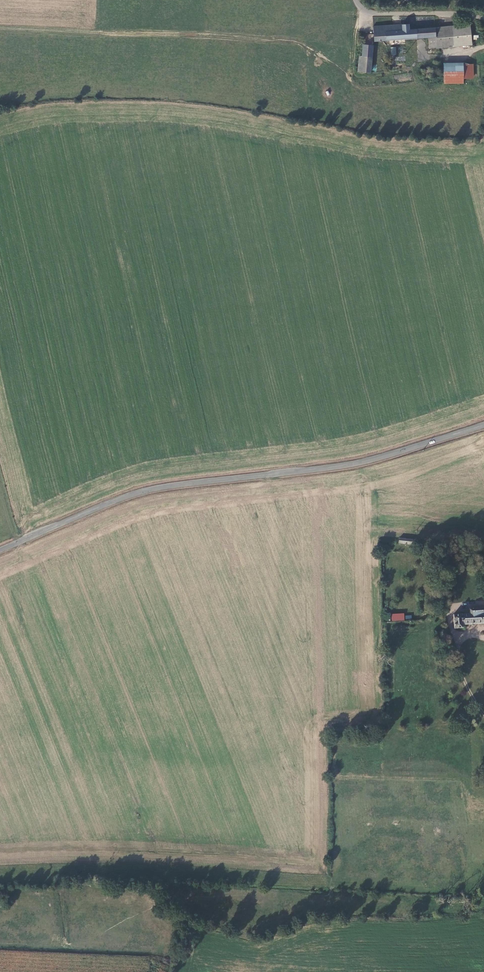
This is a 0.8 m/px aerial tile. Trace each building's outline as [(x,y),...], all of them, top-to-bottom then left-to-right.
[(432,39),(440,38),(441,48),(441,50),(458,48),(457,27),(443,28),(442,21),(406,23),(407,24),(394,25),(378,28),(379,43),(432,39)] [(433,49),(441,48),(440,38),(432,39),(433,49)] [(375,46),(366,44),(364,57),(377,59),(378,46),(375,46)] [(375,76),(377,59),(364,57),(360,74),(375,76)] [(446,64),(445,84),(465,85),(465,79),(475,80),(476,68),(466,68),(466,65),(446,64)] [(400,547),(417,549),(417,545),(417,541),(400,539),(399,543),(400,547)] [(471,609),(472,614),(456,616),(453,615),(455,630),(464,629),(464,626),(475,625),(483,624),(483,608),(471,609)]
